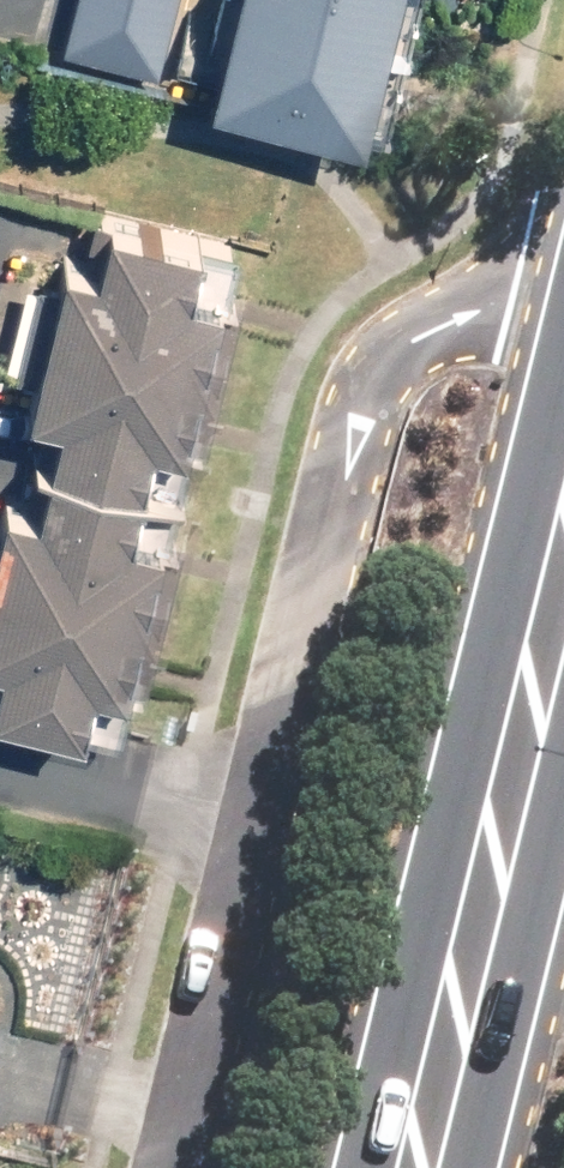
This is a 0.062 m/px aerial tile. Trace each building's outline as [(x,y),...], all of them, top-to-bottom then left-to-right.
[(67,44),(158,66),(174,0),(78,0),(67,44)] [(210,86),(363,123),(393,0),(231,0),(210,86)] [(86,254),(65,249),(29,398),(63,406),(54,447),(141,467),(151,427),(202,440),(238,290),(188,278),(200,233),(97,208),(86,254)] [(10,491),(0,534),(0,645),(3,646),(0,658),(0,701),(82,720),(94,667),(135,676),(169,527),(128,518),(138,474),(51,454),(41,498),(10,491)]
